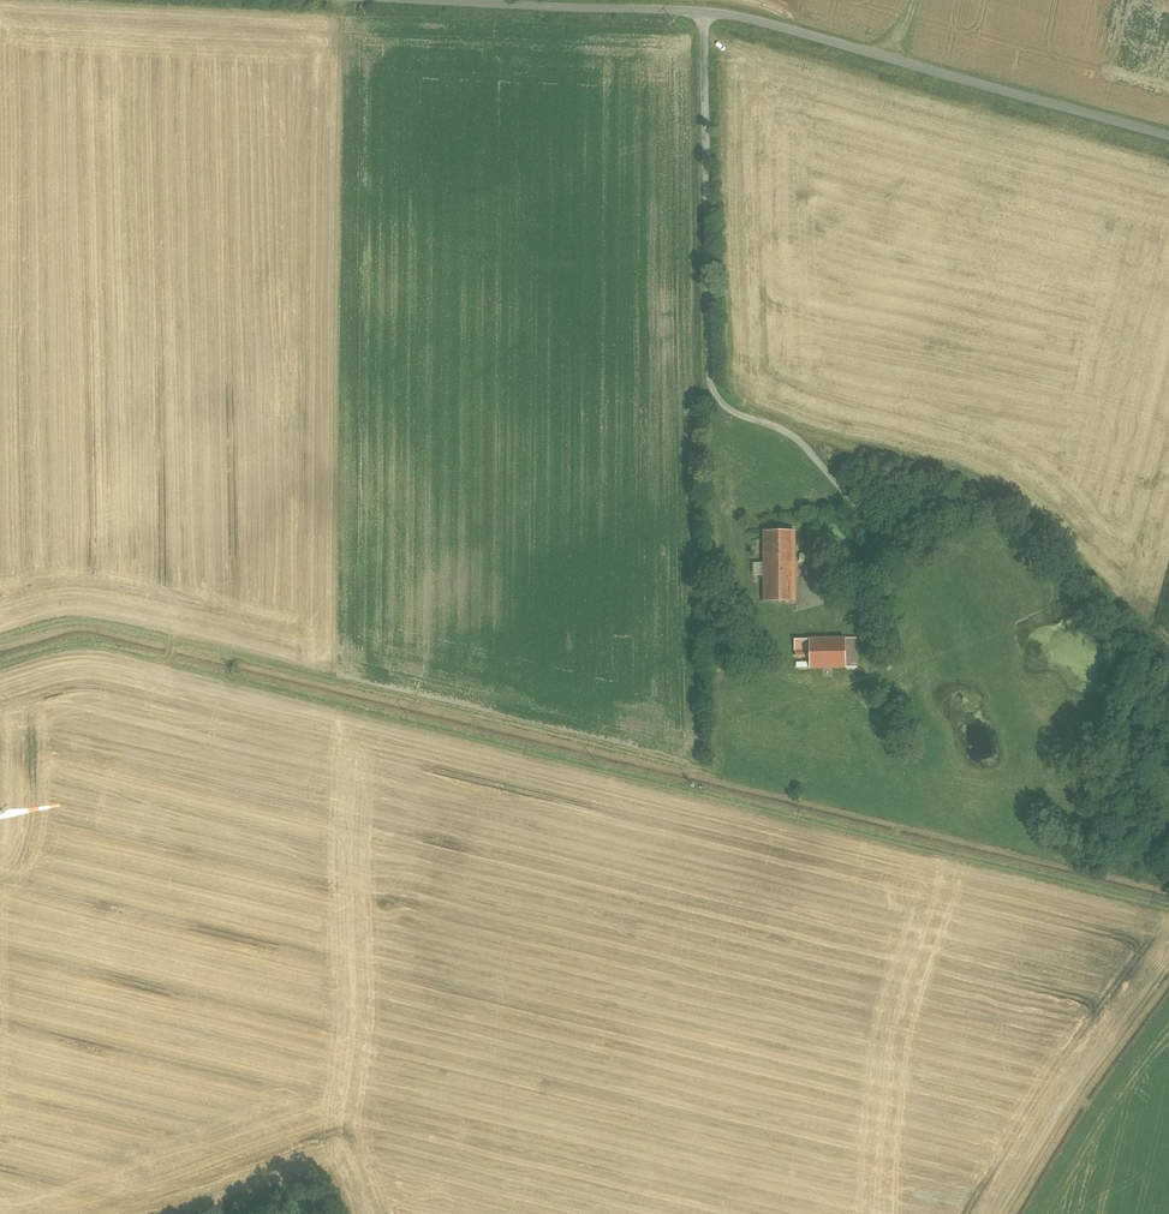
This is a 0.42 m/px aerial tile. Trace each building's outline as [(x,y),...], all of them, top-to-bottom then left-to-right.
[(795,531),(764,531),(764,577),(795,577),(795,531)] [(795,577),(764,577),(764,601),(795,601),(795,577)] [(856,638),(810,639),(810,668),(856,667),(856,638)]
